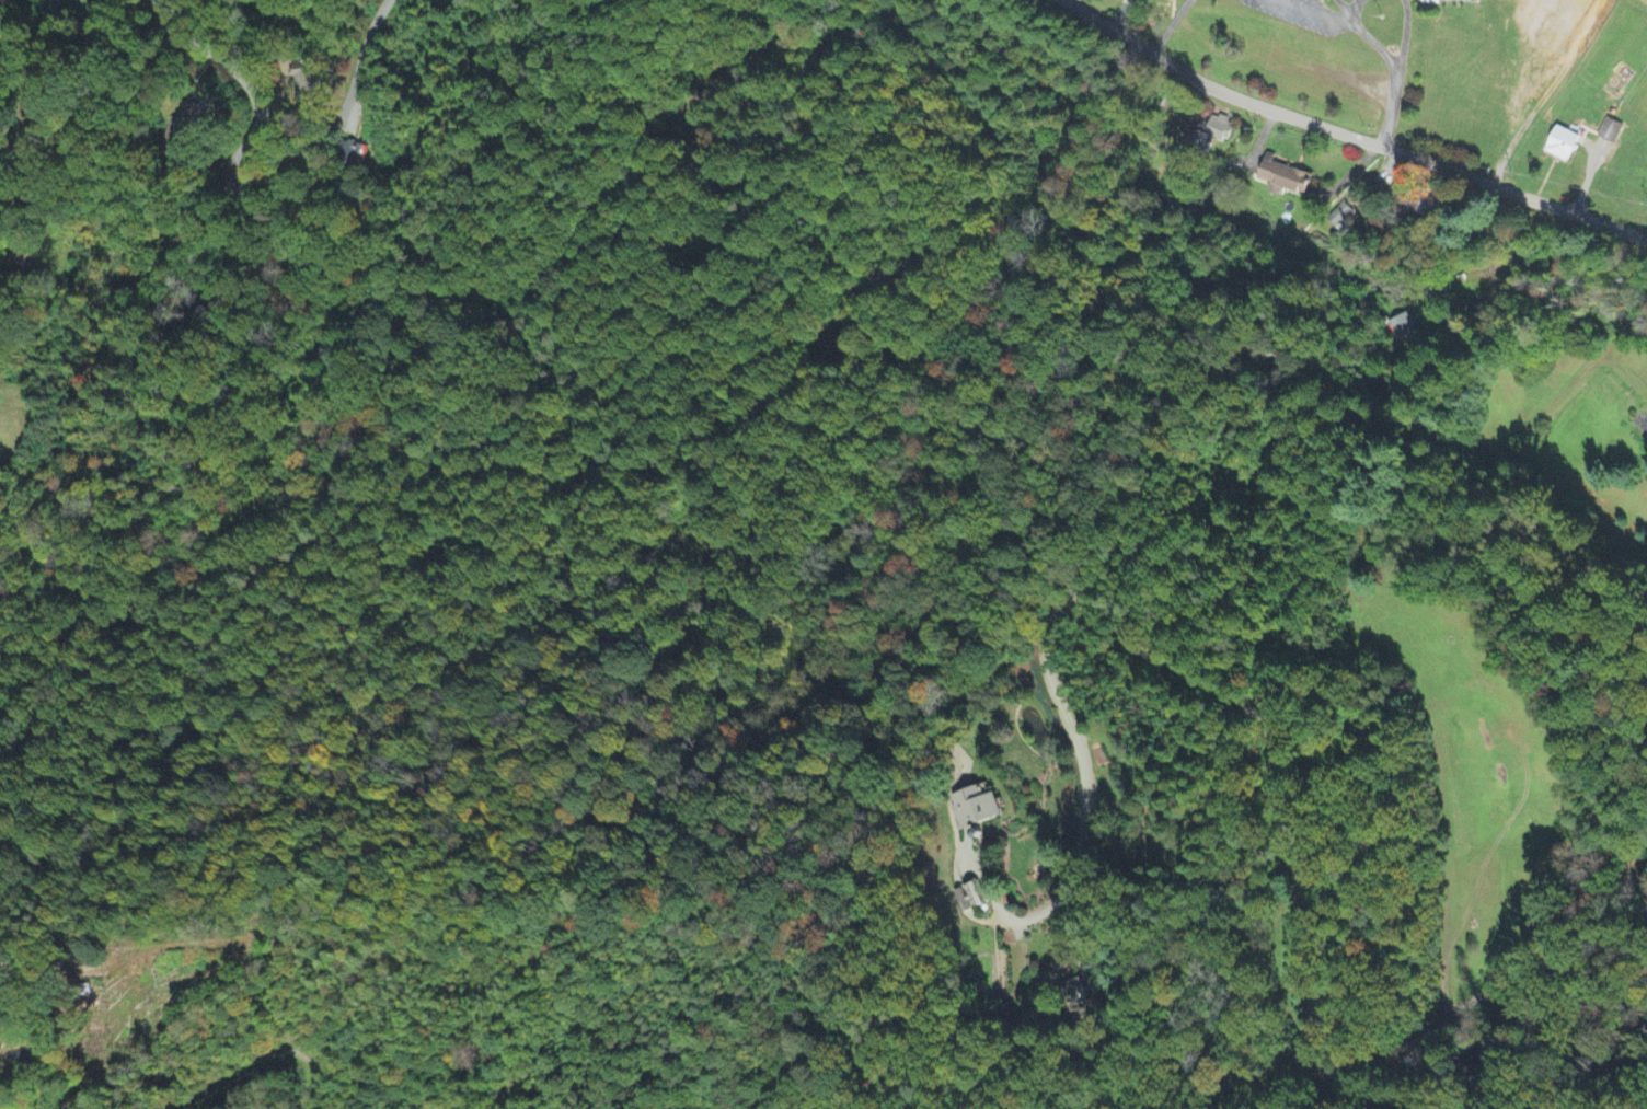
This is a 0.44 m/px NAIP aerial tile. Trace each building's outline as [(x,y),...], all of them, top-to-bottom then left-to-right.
[(1182,151),(1202,159),(1211,139),(1222,144),(1231,122),(1214,115),(1210,125),(1201,122),(1195,137),(1189,135),(1182,151)] [(1617,145),(1624,126),(1606,118),(1598,138),(1617,145)] [(1570,164),(1581,137),(1557,127),(1545,154),(1570,164)] [(1308,198),(1316,173),(1258,155),(1251,177),(1270,183),(1266,193),(1284,199),(1286,191),(1308,198)] [(1355,212),(1345,203),(1328,221),(1338,230),(1355,212)]
